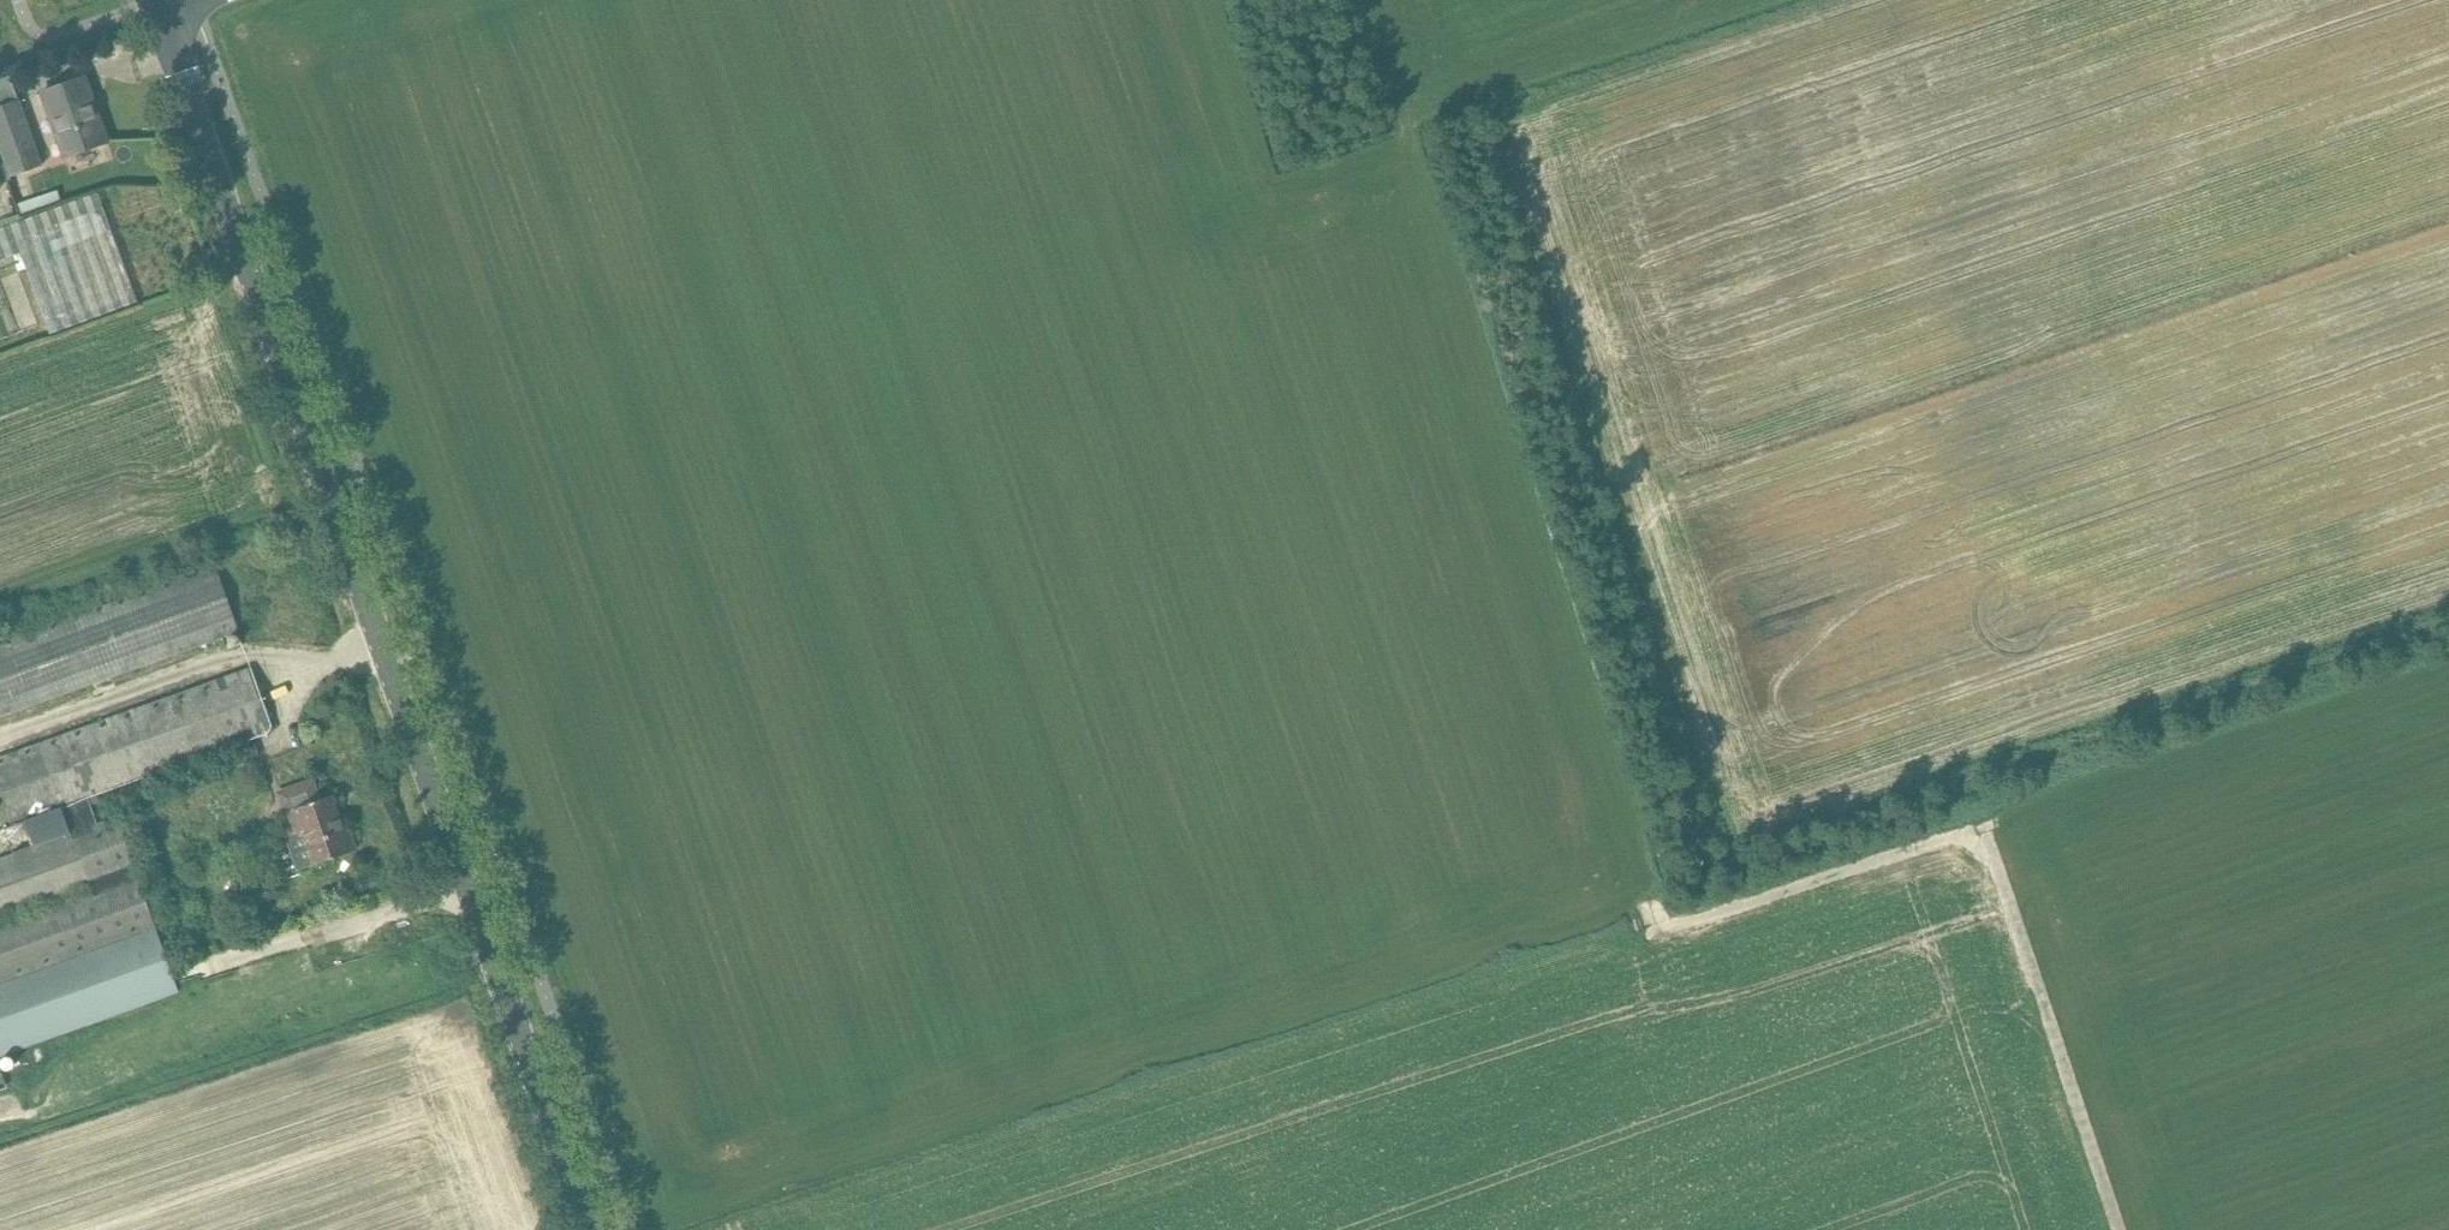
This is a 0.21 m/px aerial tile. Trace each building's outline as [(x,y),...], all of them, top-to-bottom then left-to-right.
[(85,77),(42,93),(50,115),(65,156),(80,151),(103,143),(92,112),(97,110),(85,77)] [(0,108),(0,147),(10,175),(42,164),(27,123),(19,101),(0,108)] [(57,190),(18,203),(22,214),(61,201),(57,190)] [(0,229),(0,260),(20,253),(51,334),(115,310),(138,302),(98,193),(0,229)] [(238,631),(215,566),(193,574),(0,643),(0,716),(238,631)] [(0,924),(0,1056),(179,992),(116,817),(97,824),(87,796),(230,745),(241,742),(247,759),(259,755),(253,737),(273,730),(251,667),(228,675),(0,756),(0,816),(3,825),(6,824),(16,852),(0,857),(0,915),(88,884),(91,891),(0,924)] [(311,782),(279,794),(285,811),(293,834),(305,830),(316,864),(332,858),(355,850),(347,827),(341,829),(329,796),(318,800),(311,782)]
